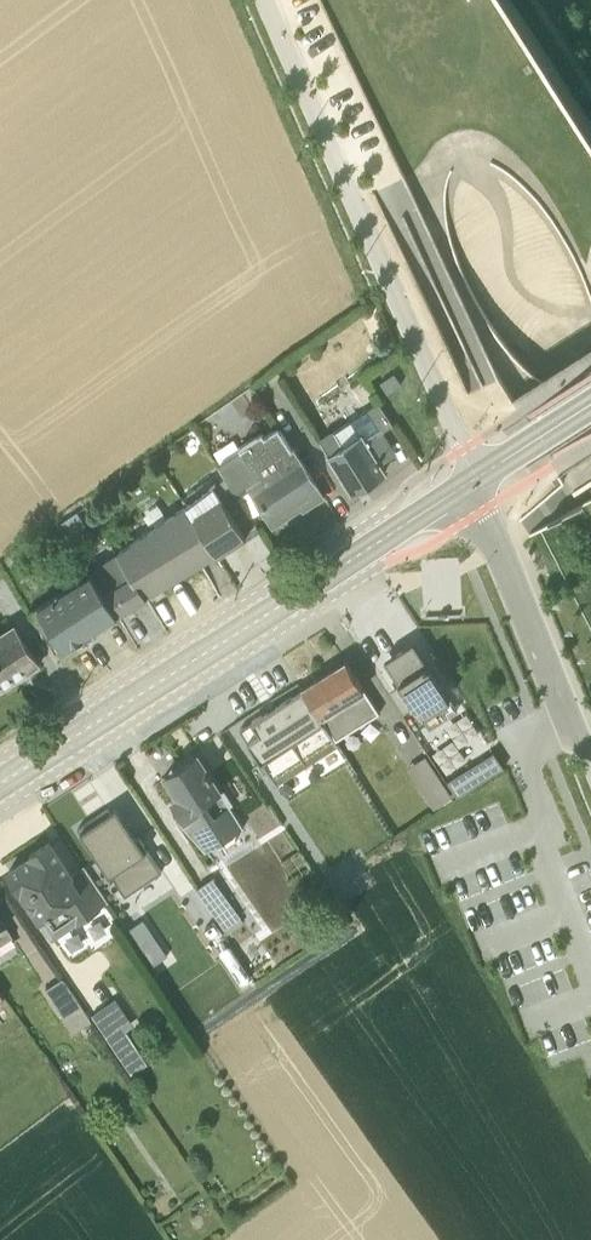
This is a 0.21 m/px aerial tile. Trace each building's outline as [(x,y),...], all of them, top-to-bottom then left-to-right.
[(574,497),(590,487),(590,350),(513,401),(559,473),(574,497)] [(320,437),(351,487),(362,481),(363,481),(364,481),(365,481),(366,481),(367,480),(368,479),(368,480),(373,480),(379,476),(381,472),(381,471),(384,469),(378,460),(394,450),(381,430),(394,422),(379,399),(320,437)] [(291,447),(277,425),(264,434),(262,429),(238,445),(242,450),(220,464),(226,473),(236,489),(247,482),(261,506),(271,521),(290,508),(289,507),(299,501),(303,507),(324,493),(293,445),(291,447)] [(186,500),(218,550),(258,523),(251,512),(236,489),(226,473),(186,500)] [(236,489),(251,512),(261,506),(247,482),(236,489)] [(115,549),(146,594),(218,550),(186,500),(115,549)] [(76,510),(60,521),(69,534),(85,523),(76,510)] [(90,570),(116,612),(146,594),(115,549),(89,567),(90,570)] [(65,646),(116,612),(90,570),(29,611),(43,633),(53,627),(65,646)] [(39,663),(13,622),(0,630),(0,688),(39,663)] [(414,702),(428,726),(458,707),(435,672),(416,642),(388,660),(400,679),(388,686),(402,709),(414,702)] [(347,657),(303,685),(335,737),(379,708),(347,657)] [(335,737),(303,685),(240,726),(275,782),(339,742),(335,737)] [(425,743),(408,714),(390,724),(406,753),(425,743)] [(504,763),(494,747),(447,778),(457,794),(504,763)] [(174,813),(206,847),(243,824),(230,801),(234,798),(225,784),(220,787),(198,751),(165,771),(178,791),(169,796),(178,810),(174,813)] [(434,805),(452,793),(425,752),(406,764),(434,805)] [(108,805),(78,825),(112,877),(114,875),(126,893),(161,870),(138,834),(136,836),(129,824),(123,828),(108,805)] [(6,868),(53,938),(108,900),(83,863),(74,869),(52,837),(6,868)] [(213,874),(196,885),(228,928),(244,918),(213,874)] [(11,931),(0,913),(0,939),(11,931)] [(272,954),(256,932),(236,947),(252,969),(272,954)] [(73,1028),(92,1016),(63,974),(46,984),(63,1011),(62,1012),(73,1028)] [(133,1069),(148,1058),(126,1027),(134,1021),(114,994),(92,1010),(133,1069)]
